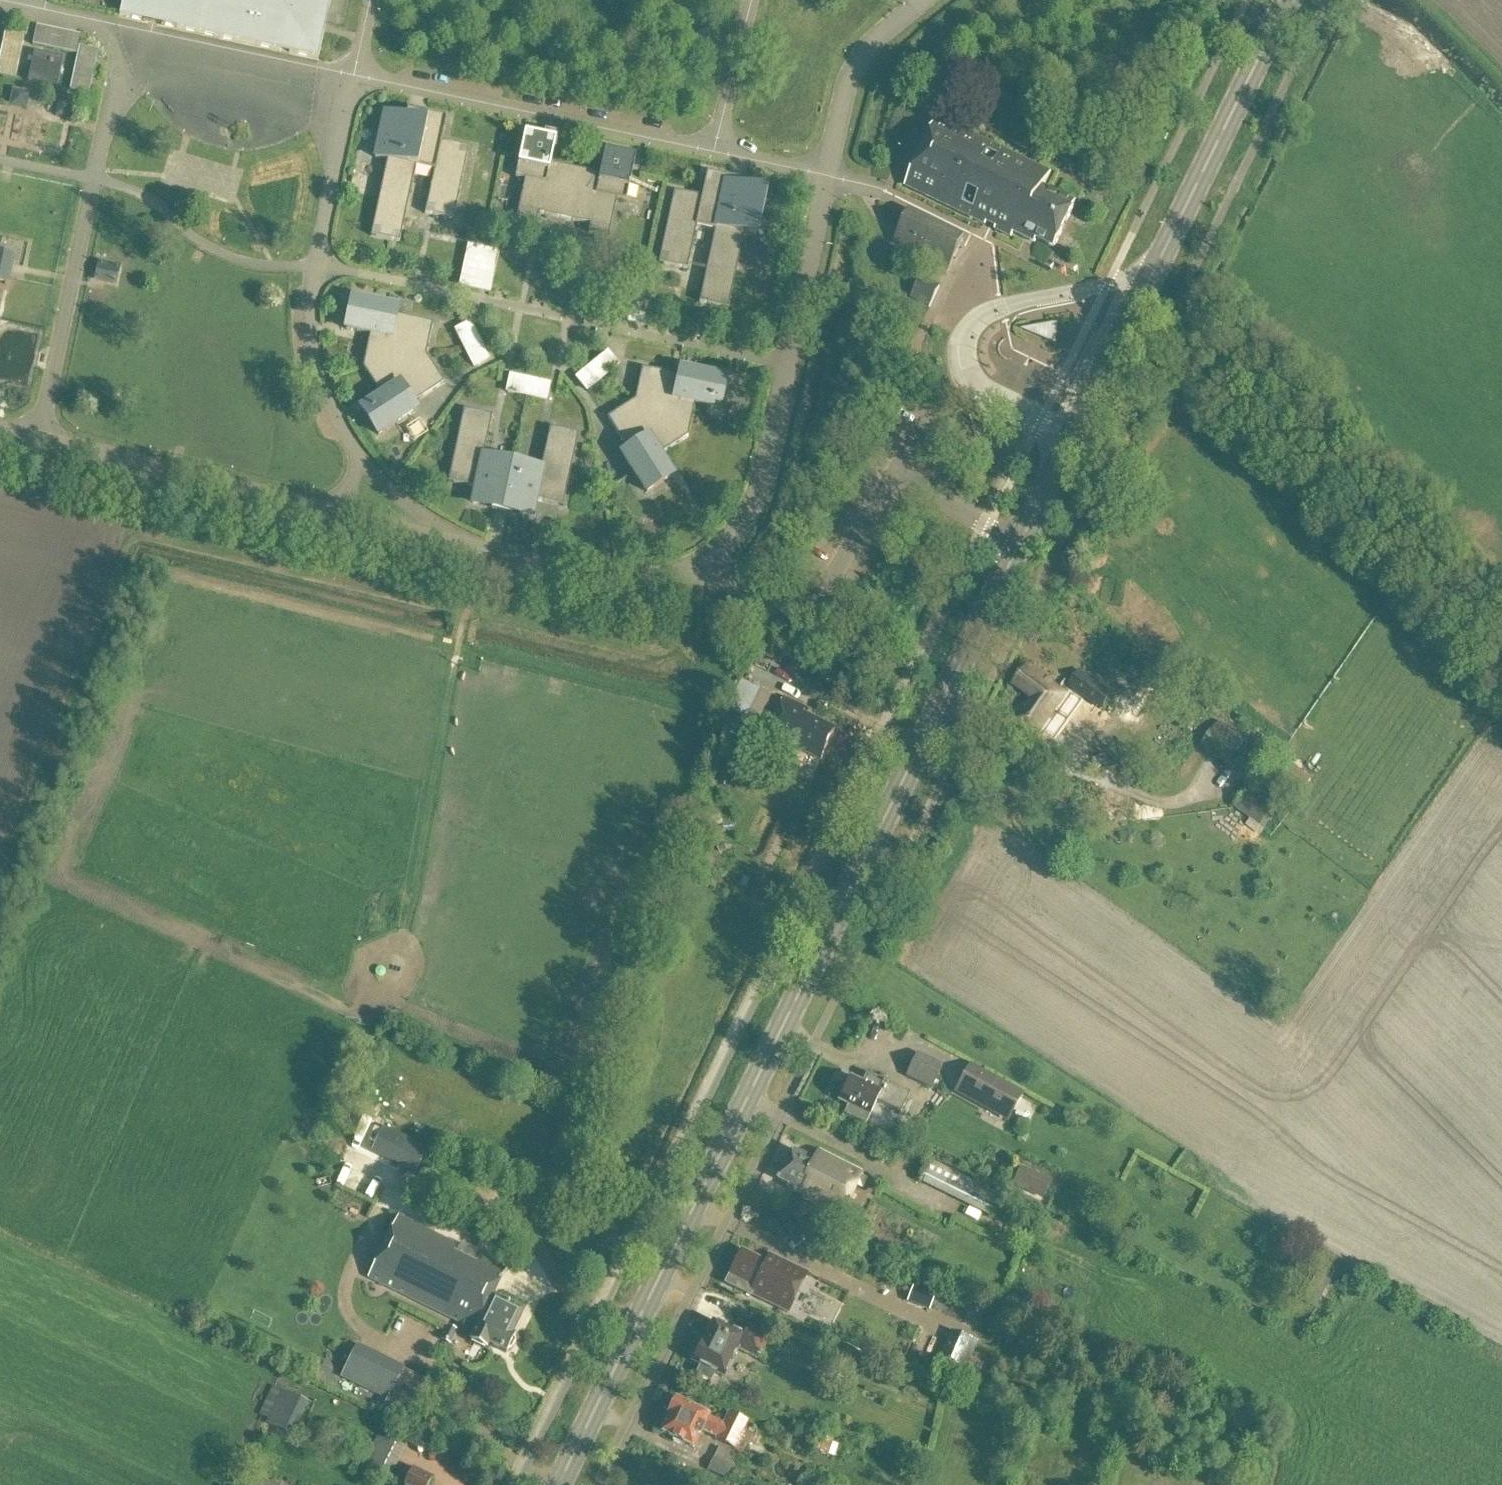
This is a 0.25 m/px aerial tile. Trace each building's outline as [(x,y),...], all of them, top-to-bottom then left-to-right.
[(120,19),(319,61),(332,0),(124,0),(120,19)] [(32,45),(75,55),(79,37),(36,27),(32,45)] [(5,32),(0,52),(0,76),(14,79),(24,36),(5,32)] [(78,48),(69,91),(88,95),(97,52),(78,48)] [(56,91),(64,60),(33,54),(27,85),(56,91)] [(1088,96),(1092,87),(1076,80),(1072,89),(1088,96)] [(14,87),(11,104),(28,108),(31,90),(14,87)] [(453,222),(469,150),(441,144),(447,119),(426,115),(424,124),(414,168),(416,169),(434,173),(425,216),(453,222)] [(400,244),(416,169),(414,168),(424,124),(384,116),(375,160),(387,163),(371,238),(400,244)] [(1050,175),(938,120),(906,187),(985,226),(989,220),(999,225),(996,231),(1011,239),(1013,235),(1034,245),(1036,241),(1054,250),(1075,206),(1043,190),(1050,175)] [(566,220),(576,170),(552,165),(556,141),(526,135),(517,179),(526,181),(519,219),(539,223),(541,215),(566,220)] [(601,175),(576,170),(566,220),(592,225),(590,234),(611,238),(618,200),(628,202),(637,158),(606,151),(601,175)] [(728,176),(708,172),(703,197),(675,191),(661,263),(690,269),(698,226),(717,229),(728,176)] [(767,190),(747,186),(748,180),(728,176),(717,229),(702,302),(731,308),(746,232),(758,235),(767,190)] [(895,244),(949,270),(963,241),(909,215),(895,244)] [(498,255),(469,249),(460,288),(489,294),(498,255)] [(0,251),(0,283),(8,284),(14,254),(0,251)] [(116,283),(119,264),(98,260),(95,280),(116,283)] [(363,369),(426,357),(433,325),(395,317),(397,310),(353,301),(346,332),(370,337),(363,369)] [(650,307),(634,304),(630,323),(646,326),(650,307)] [(1036,340),(1060,338),(1059,324),(1035,326),(1036,340)] [(465,351),(479,343),(470,326),(456,333),(465,351)] [(488,361),(479,343),(465,351),(474,369),(488,361)] [(593,367),(603,380),(619,367),(609,355),(593,367)] [(444,385),(426,357),(363,369),(381,397),(361,411),(378,437),(416,412),(412,406),(444,385)] [(588,393),(603,380),(593,367),(578,380),(588,393)] [(636,402),(689,438),(696,406),(720,410),(726,379),(682,370),(681,378),(643,369),(636,402)] [(525,399),(529,380),(508,376),(504,394),(525,399)] [(549,384),(529,380),(525,399),(546,403),(549,384)] [(661,457),(689,438),(636,402),(608,420),(629,452),(623,456),(648,494),(675,477),(661,457)] [(503,512),(513,468),(484,462),(493,418),(464,412),(449,485),(476,491),(473,506),(503,512)] [(542,474),(513,468),(503,512),(534,518),(537,503),(564,509),(579,436),(551,430),(542,474)] [(790,649),(752,631),(744,647),(783,665),(790,649)] [(1034,739),(1065,696),(1048,683),(1048,680),(1028,666),(1014,685),(1035,699),(1027,710),(1022,706),(1010,721),(1034,739)] [(1078,671),(1068,686),(1102,710),(1112,695),(1078,671)] [(728,711),(722,724),(751,739),(772,695),(738,678),(734,686),(737,687),(725,710),(728,711)] [(837,729),(815,718),(818,713),(786,698),(769,732),(823,759),(837,729)] [(1311,781),(1290,764),(1278,779),(1300,796),(1311,781)] [(1272,807),(1245,789),(1233,806),(1250,819),(1245,826),(1259,835),(1270,820),(1265,817),(1272,807)] [(930,1091),(942,1066),(916,1053),(904,1078),(930,1091)] [(953,1093),(1007,1123),(1023,1095),(969,1065),(953,1093)] [(860,1083),(848,1078),(838,1100),(847,1105),(842,1115),(864,1125),(875,1103),(900,1114),(909,1095),(882,1082),(882,1081),(865,1073),(860,1083)] [(370,1153),(415,1175),(427,1150),(382,1128),(370,1153)] [(804,1197),(843,1216),(864,1174),(817,1151),(812,1161),(791,1150),(777,1180),(789,1186),(787,1189),(804,1197)] [(928,1161),(918,1182),(989,1217),(999,1196),(928,1161)] [(1019,1167),(1011,1186),(1041,1200),(1049,1181),(1019,1167)] [(800,1220),(804,1210),(796,1206),(791,1216),(800,1220)] [(506,1268),(458,1245),(398,1216),(368,1279),(465,1325),(466,1322),(478,1327),(472,1340),(490,1348),(491,1346),(508,1354),(510,1350),(514,1352),(518,1343),(514,1341),(516,1336),(514,1332),(524,1310),(493,1295),(506,1268)] [(790,1310),(808,1273),(781,1259),(777,1267),(744,1251),(728,1284),(754,1296),(756,1293),(790,1310)] [(911,1287),(906,1303),(928,1311),(934,1295),(911,1287)] [(758,1358),(767,1338),(747,1329),(741,1339),(712,1325),(702,1345),(694,1348),(691,1354),(692,1361),(703,1366),(697,1377),(710,1383),(716,1371),(726,1375),(739,1349),(758,1358)] [(447,1328),(440,1341),(450,1345),(456,1332),(447,1328)] [(951,1334),(936,1372),(959,1381),(975,1343),(951,1334)] [(273,1386),(259,1415),(266,1419),(266,1421),(292,1433),(307,1403),(273,1386)] [(727,1412),(721,1425),(711,1420),(710,1416),(675,1400),(673,1403),(667,1404),(665,1410),(669,1414),(660,1433),(694,1449),(703,1431),(716,1437),(714,1441),(734,1450),(746,1422),(727,1412)] [(821,1434),(814,1450),(828,1455),(834,1440),(821,1434)] [(360,1473),(385,1484),(387,1484),(403,1451),(376,1438),(360,1473)] [(736,1457),(718,1449),(707,1472),(724,1480),(736,1457)] [(434,1478),(413,1469),(406,1484),(431,1484),(434,1478)] [(704,1477),(700,1484),(722,1484),(704,1477)]
